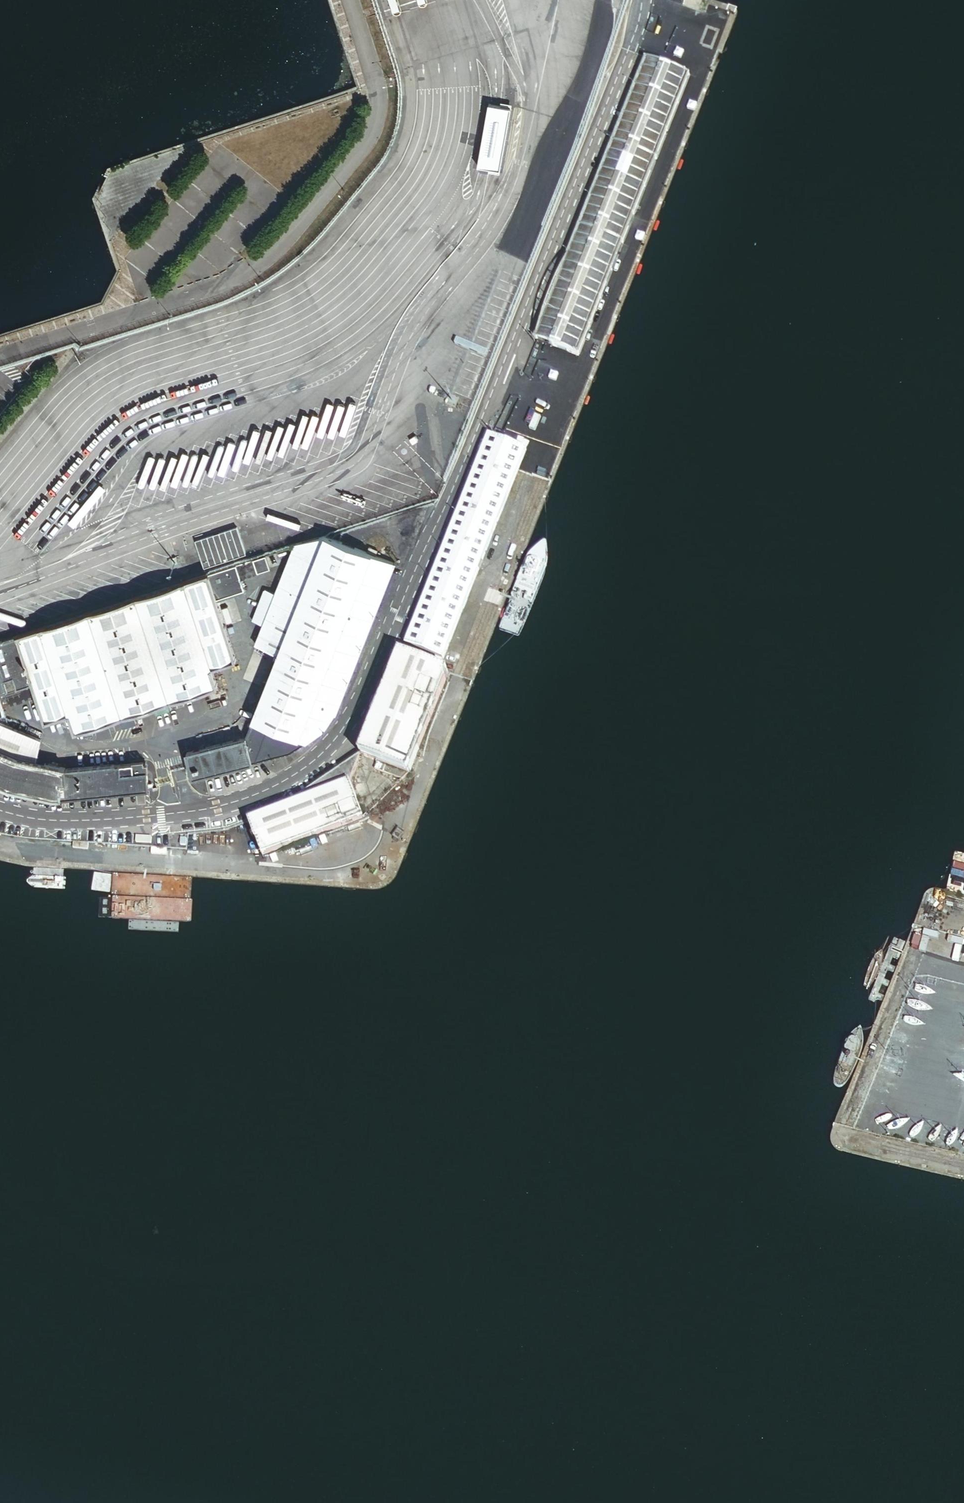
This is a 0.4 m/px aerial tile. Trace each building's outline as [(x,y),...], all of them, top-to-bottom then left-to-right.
[(646,60),(536,340),(578,357),(688,77),(646,60)] [(512,111),(490,107),(478,169),(500,173),(512,111)] [(528,452),(489,436),(406,647),(444,662),(528,452)] [(237,529),(196,542),(204,570),(246,557),(237,529)] [(395,564),(325,537),(294,547),(274,597),(261,628),(254,646),(256,647),(267,651),(278,656),(257,710),(252,721),(245,738),(185,754),(192,779),(284,756),(291,755),(324,731),(336,716),(395,564)] [(192,539),(186,540),(188,547),(194,546),(192,539)] [(270,570),(266,558),(236,567),(241,582),(258,576),(258,574),(270,570)] [(245,593),(241,582),(236,567),(209,576),(217,601),(245,593)] [(8,693),(7,692),(5,683),(12,680),(16,690),(16,691),(32,686),(45,724),(70,716),(75,733),(120,719),(133,715),(169,703),(182,699),(218,687),(212,670),(237,662),(217,601),(209,576),(0,643),(0,696),(8,693)] [(261,628),(274,597),(263,593),(250,624),(261,628)] [(406,647),(402,656),(441,672),(444,662),(406,647)] [(362,759),(409,777),(449,675),(441,672),(402,656),(363,755),(362,759)] [(16,690),(12,680),(5,683),(7,692),(16,690)] [(185,708),(182,699),(169,703),(172,712),(185,708)] [(137,726),(133,715),(120,719),(124,730),(137,726)] [(29,762),(34,737),(0,723),(0,750),(29,762)] [(9,791),(56,799),(113,795),(150,792),(149,790),(149,789),(147,773),(122,776),(120,767),(116,768),(116,765),(69,769),(36,763),(29,762),(0,750),(0,787),(9,791)] [(264,860),(365,820),(362,813),(356,799),(350,787),(362,759),(363,755),(289,807),(290,809),(249,825),(264,860)] [(120,767),(122,776),(147,773),(146,767),(144,767),(144,763),(132,764),(132,766),(120,767)]
